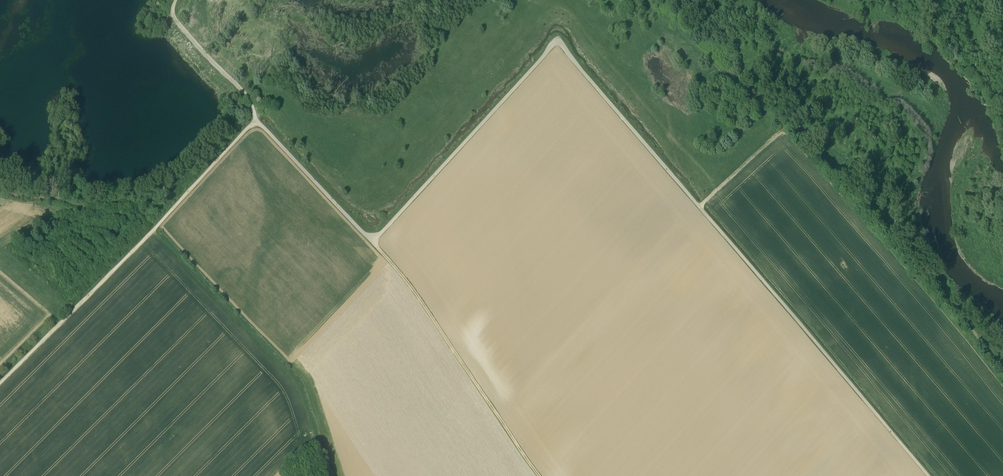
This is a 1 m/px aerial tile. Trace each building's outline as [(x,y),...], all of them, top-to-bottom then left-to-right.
[(854,418),(864,407),(859,402),(849,413),(854,418)]
